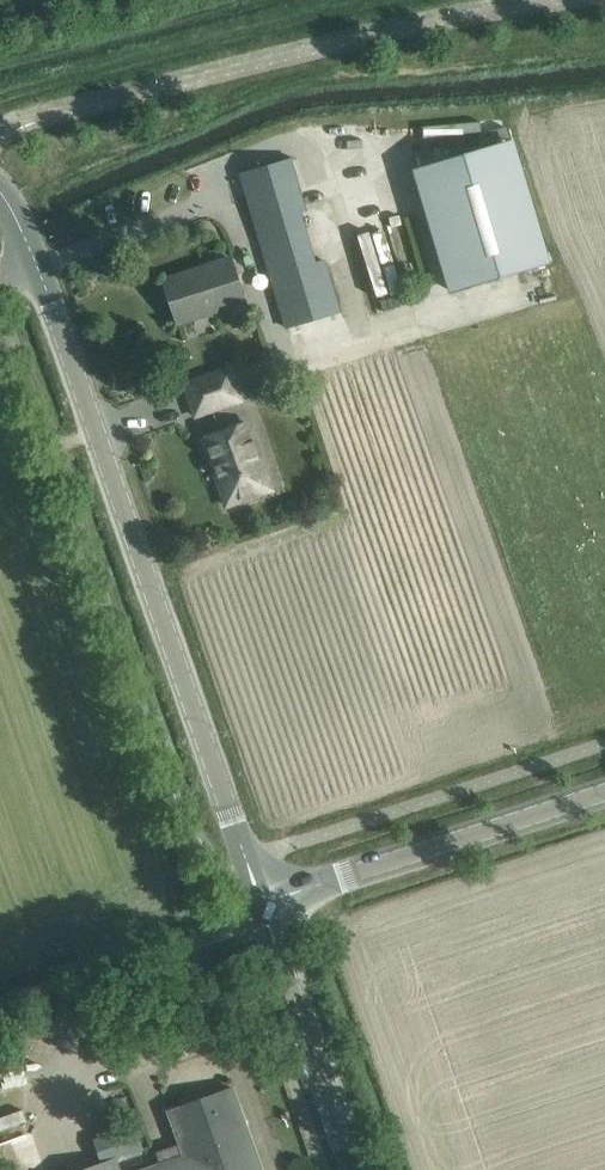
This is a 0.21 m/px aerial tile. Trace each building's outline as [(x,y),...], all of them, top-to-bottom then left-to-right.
[(509,141),(417,169),(453,291),(546,264),(509,141)] [(301,212),(256,225),(286,328),(341,312),(325,259),(316,261),(301,212)] [(358,229),(381,291),(399,285),(376,222),(358,229)] [(231,257),(163,280),(177,323),(245,301),(231,257)] [(229,368),(184,384),(195,415),(240,399),(229,368)] [(247,422),(203,438),(227,504),(262,492),(255,471),(263,468),(247,422)] [(304,481),(300,501),(314,505),(319,484),(304,481)] [(233,1087),(167,1110),(179,1144),(156,1151),(160,1163),(140,1169),(263,1169),(233,1087)] [(80,1169),(120,1169),(116,1157),(80,1169)]
